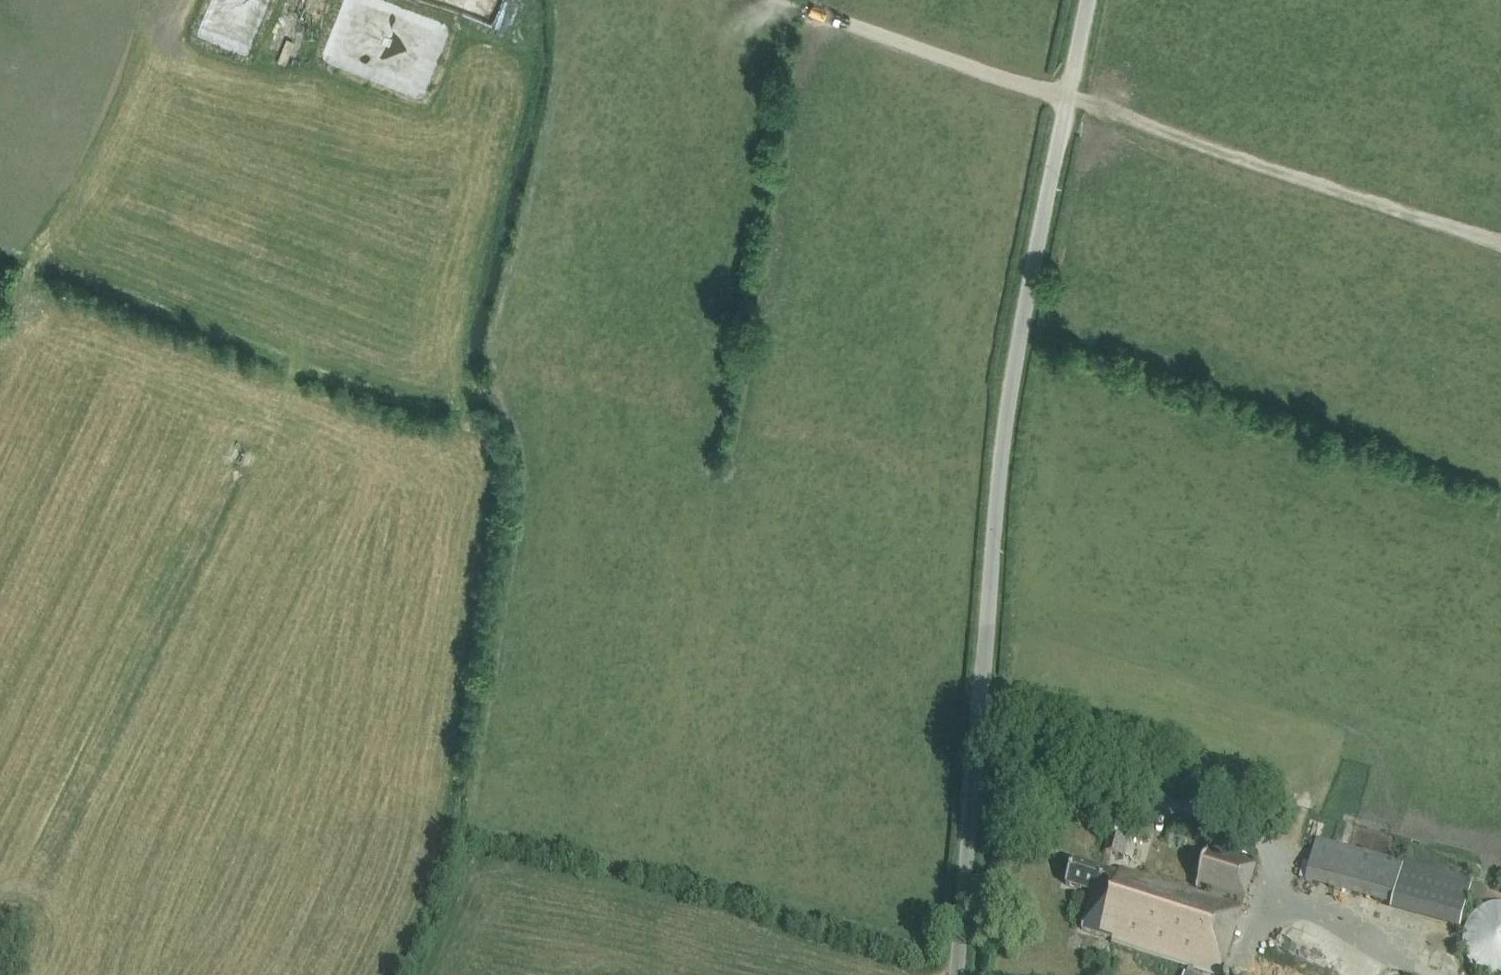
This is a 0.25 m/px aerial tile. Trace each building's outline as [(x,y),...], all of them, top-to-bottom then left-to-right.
[(1105,851),(1124,857),(1129,841),(1109,835),(1105,851)] [(1314,839),(1304,880),(1461,919),(1471,878),(1314,839)] [(1156,881),(1120,869),(1118,875),(1073,861),(1066,885),(1093,893),(1082,930),(1112,939),(1112,943),(1156,956),(1188,966),(1187,972),(1185,972),(1184,974),(1193,974),(1191,974),(1193,968),(1217,974),(1219,974),(1240,907),(1219,900),(1221,896),(1242,902),(1253,863),(1208,849),(1195,888),(1211,893),(1209,898),(1156,881)] [(1500,898),(1493,899),(1485,901),(1478,906),(1472,912),(1467,919),(1464,928),(1463,935),(1463,943),(1466,952),(1469,958),(1473,964),(1479,968),(1486,972),(1493,974),(1499,974),(1500,974),(1500,898)]
